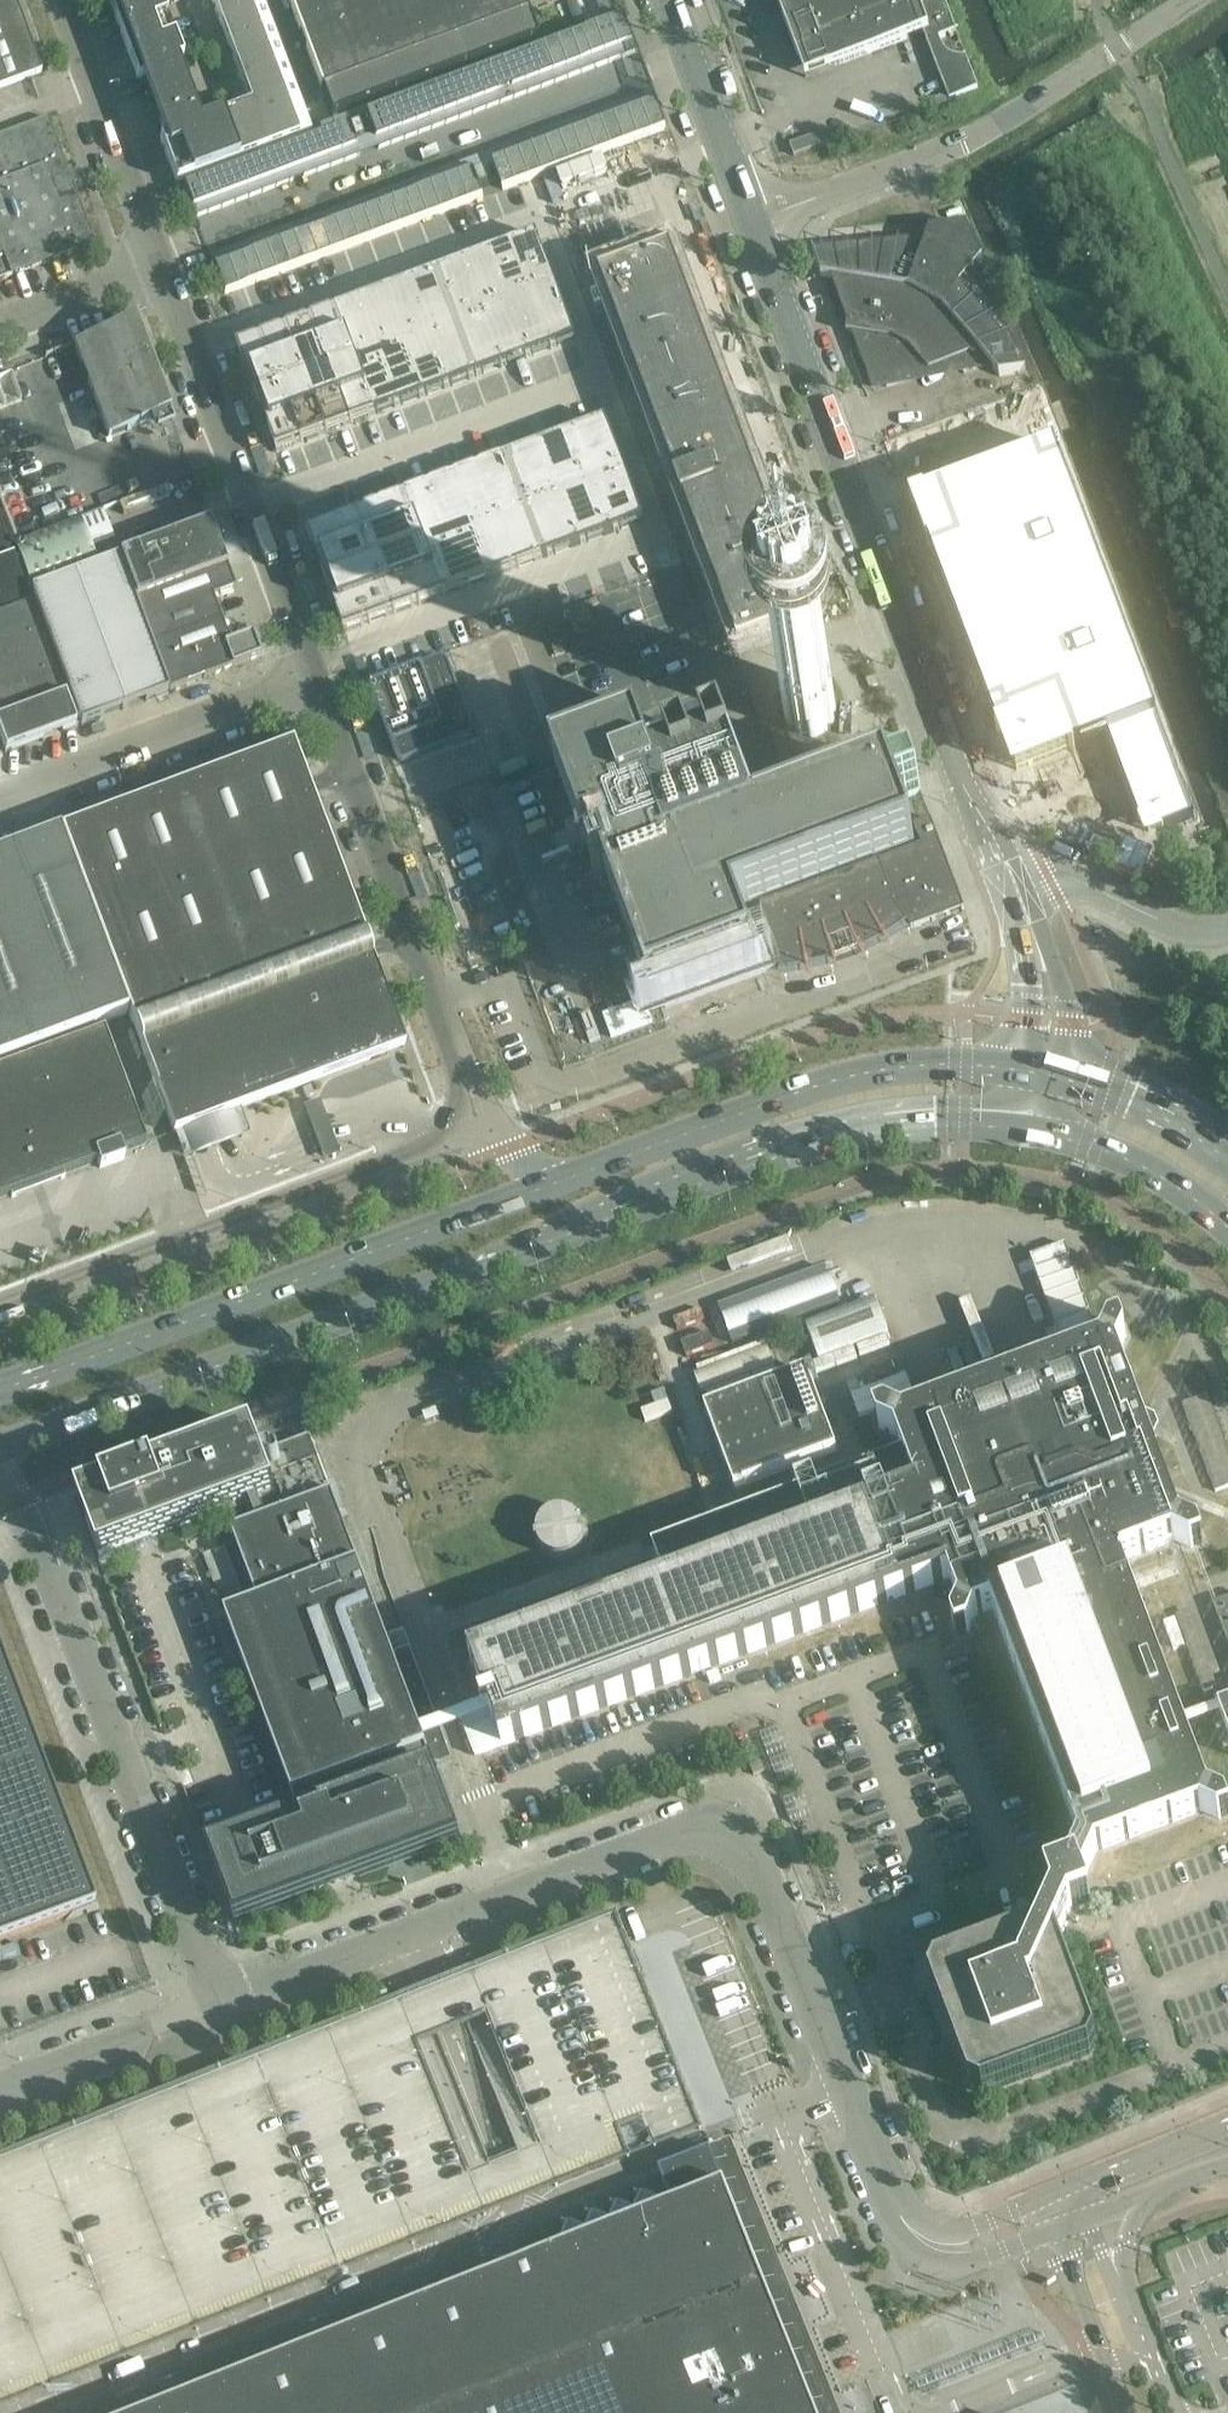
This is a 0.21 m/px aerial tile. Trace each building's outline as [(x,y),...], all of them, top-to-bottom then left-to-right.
[(41,72),(14,0),(0,0),(0,87),(41,72)] [(175,182),(310,131),(262,0),(211,0),(250,104),(199,123),(177,64),(182,62),(159,0),(108,0),(175,182)] [(321,89),(330,115),(536,37),(526,12),(522,0),(287,0),(321,89)] [(805,76),(924,32),(949,101),(977,90),(944,0),(777,0),(805,76)] [(637,51),(624,15),(610,20),(624,56),(637,51)] [(624,56),(610,20),(596,25),(610,62),(624,56)] [(610,62),(596,25),(583,30),(596,67),(610,62)] [(596,67),(583,30),(569,36),(583,72),(596,67)] [(583,72),(569,36),(556,41),(569,77),(583,72)] [(569,77),(556,41),(542,46),(555,82),(569,77)] [(555,82),(542,46),(528,51),(542,87),(555,82)] [(542,87),(528,51),(515,56),(528,92),(542,87)] [(528,92),(515,56),(501,61),(515,97),(528,92)] [(515,97),(501,61),(487,66),(501,102),(515,97)] [(501,102),(487,66),(474,71),(487,107),(501,102)] [(487,107),(474,71),(460,76),(474,113),(487,107)] [(474,113),(460,76),(447,81),(460,118),(474,113)] [(460,118),(447,81),(433,87),(446,123),(460,118)] [(446,123),(433,87),(419,92),(433,128),(446,123)] [(433,128),(419,92),(406,97),(419,133),(433,128)] [(652,92),(639,97),(652,133),(666,128),(652,92)] [(419,133),(406,97),(392,102),(406,138),(419,133)] [(639,97),(625,102),(639,138),(652,133),(639,97)] [(406,138),(392,102),(378,107),(392,143),(406,138)] [(625,102),(612,107),(625,143),(629,142),(639,138),(625,102)] [(392,143),(378,107),(365,112),(373,135),(378,148),(392,143)] [(612,107),(598,112),(612,149),(625,143),(612,107)] [(598,112),(584,117),(598,154),(612,149),(598,112)] [(584,117),(571,122),(584,159),(598,154),(584,117)] [(0,136),(0,278),(68,253),(94,243),(74,189),(68,172),(66,167),(48,118),(0,136)] [(345,119),(332,124),(345,161),(359,156),(354,142),(349,128),(345,119)] [(571,122),(557,128),(571,164),(584,159),(571,122)] [(345,161),(332,124),(318,129),(320,134),(332,166),(345,161)] [(357,124),(349,128),(354,142),(363,139),(357,124)] [(557,128),(544,133),(557,169),(562,167),(571,164),(557,128)] [(544,133),(530,138),(544,174),(557,169),(544,133)] [(332,166),(320,134),(306,139),(318,171),(332,166)] [(530,138),(516,143),(530,179),(544,174),(530,138)] [(318,171),(306,139),(293,144),(305,176),(318,171)] [(516,143),(503,148),(516,184),(530,179),(516,143)] [(305,176),(293,144),(279,149),(291,181),(305,176)] [(503,148),(489,153),(494,167),(503,189),(516,184),(503,148)] [(291,181),(279,149),(265,154),(277,186),(291,181)] [(277,186),(265,154),(252,160),(264,191),(277,186)] [(264,191),(252,160),(238,165),(250,196),(264,191)] [(470,160),(456,166),(470,202),(483,197),(480,189),(475,174),(470,160)] [(250,196),(238,165),(225,170),(236,202),(250,196)] [(456,166),(442,171),(456,207),(470,202),(456,166)] [(236,202),(225,170),(211,175),(223,207),(236,202)] [(442,171),(429,176),(442,212),(456,207),(442,171)] [(484,171),(475,174),(480,189),(489,185),(484,171)] [(223,207),(211,175),(197,180),(209,212),(223,207)] [(442,212),(429,176),(415,181),(429,217),(442,212)] [(209,212),(197,180),(184,185),(196,217),(209,212)] [(429,217),(415,181),(402,186),(415,222),(429,217)] [(415,222),(402,186),(388,191),(402,227),(415,222)] [(402,227),(388,191),(374,196),(388,233),(402,227)] [(388,233),(374,196),(361,201),(374,238),(388,233)] [(374,238),(361,201),(347,206),(361,243),(374,238)] [(361,243),(347,206),(333,211),(347,248),(361,243)] [(347,248),(333,211),(320,217),(333,253),(347,248)] [(333,253),(320,217),(306,222),(320,258),(333,253)] [(320,258),(306,222),(293,227),(306,263),(320,258)] [(306,263),(293,227),(279,232),(292,268),(306,263)] [(871,245),(811,251),(821,276),(822,276),(831,278),(845,316),(847,322),(846,331),(851,332),(872,387),(884,382),(886,387),(918,374),(978,352),(992,369),(998,376),(1025,372),(976,268),(982,261),(967,227),(932,230),(930,230),(926,240),(912,241),(871,245)] [(292,268),(279,232),(265,237),(279,273),(292,268)] [(536,235),(239,346),(238,346),(277,451),(575,339),(536,235)] [(279,273),(265,237),(252,242),(265,278),(279,273)] [(265,278),(252,242),(238,247),(252,284),(265,278)] [(252,284),(238,247),(224,252),(238,289),(252,284)] [(238,289),(224,252),(211,257),(224,294),(238,289)] [(670,252),(635,265),(624,269),(602,278),(673,467),(740,645),(807,620),(670,252)] [(134,322),(75,344),(79,356),(110,436),(169,414),(134,322)] [(64,338),(50,343),(54,352),(67,346),(64,338)] [(606,420),(307,531),(345,632),(643,520),(606,420)] [(925,495),(910,501),(916,503),(931,541),(927,546),(928,547),(929,547),(997,729),(996,729),(996,730),(1002,731),(1017,769),(1070,749),(1075,753),(1076,753),(1075,752),(1109,739),(1139,819),(1138,820),(1139,820),(1145,822),(1148,831),(1158,828),(1163,831),(1164,831),(1164,830),(1194,818),(1055,448),(925,496),(925,495)] [(210,521),(119,554),(136,599),(226,565),(210,521)] [(30,602),(0,522),(0,613),(30,602)] [(30,586),(68,573),(98,562),(84,527),(17,550),(30,586)] [(31,590),(68,686),(82,723),(168,690),(118,557),(68,575),(31,590)] [(226,565),(136,599),(153,645),(224,619),(214,595),(234,588),(226,565)] [(568,608),(577,633),(594,627),(587,607),(599,603),(597,597),(568,608)] [(5,752),(76,725),(30,602),(0,613),(0,737),(5,752)] [(226,618),(224,619),(153,645),(169,689),(170,688),(171,690),(261,656),(253,637),(253,638),(251,634),(240,638),(238,633),(233,635),(226,618)] [(474,728),(449,662),(448,661),(448,660),(446,659),(445,658),(444,658),(442,657),(441,657),(439,658),(375,682),(374,683),(373,683),(372,685),(371,686),(370,687),(370,689),(370,690),(370,691),(395,757),(396,759),(397,760),(398,761),(399,761),(401,762),(402,762),(404,762),(405,761),(469,738),(471,737),(472,736),(473,735),(474,734),(474,732),(474,731),(474,729),(474,728)] [(821,687),(807,684),(793,690),(786,698),(784,706),(783,712),(784,718),(788,725),(793,731),(801,735),(807,737),(814,736),(820,735),(825,731),(829,728),(832,723),(835,717),(835,707),(832,697),(828,692),(821,687)] [(657,729),(639,735),(557,765),(586,843),(596,840),(613,881),(671,859),(652,813),(664,808),(653,780),(677,771),(666,746),(657,729)] [(292,745),(61,832),(173,1133),(175,1133),(184,1158),(217,1146),(249,1134),(240,1109),(361,1063),(387,1053),(404,1047),(383,992),(292,745)] [(692,765),(677,771),(653,780),(664,808),(652,813),(671,859),(759,827),(731,751),(713,757),(710,750),(689,758),(692,765)] [(918,792),(913,773),(890,782),(888,778),(759,827),(671,859),(613,881),(655,993),(750,958),(730,907),(911,839),(897,800),(918,792)] [(921,846),(760,906),(776,948),(777,948),(780,971),(794,969),(808,967),(826,962),(848,955),(868,946),(887,936),(906,923),(911,930),(964,910),(930,820),(914,826),(921,846)] [(0,855),(0,1062),(127,1014),(59,833),(0,855)] [(479,834),(454,842),(460,858),(485,849),(479,834)] [(642,998),(602,1014),(610,1036),(611,1038),(652,1022),(642,998)] [(16,1195),(65,1177),(64,1174),(98,1161),(100,1168),(125,1159),(122,1152),(146,1143),(104,1030),(0,1069),(0,1198),(11,1194),(12,1197),(16,1195)] [(318,1100),(303,1106),(323,1160),(339,1154),(318,1100)] [(1053,1254),(1036,1260),(1042,1276),(1066,1339),(1094,1328),(1064,1249),(1053,1254)] [(849,1272),(864,1266),(861,1257),(845,1262),(849,1272)] [(775,1296),(786,1326),(855,1301),(844,1271),(775,1296)] [(875,1298),(805,1324),(819,1361),(889,1335),(875,1298)] [(677,1318),(688,1349),(714,1340),(703,1309),(677,1318)] [(992,1608),(1121,1560),(1175,1540),(1192,1548),(1204,1543),(1199,1532),(1182,1524),(1181,1522),(1159,1464),(1160,1463),(1150,1436),(1155,1434),(1159,1425),(1155,1416),(1146,1412),(1141,1413),(1118,1353),(1126,1336),(1122,1324),(1109,1328),(1102,1346),(904,1420),(887,1412),(875,1416),(880,1429),(897,1437),(904,1455),(949,1577),(961,1607),(953,1624),(957,1635),(969,1631),(977,1614),(992,1608)] [(701,1393),(706,1391),(708,1397),(776,1371),(765,1341),(697,1367),(699,1372),(693,1373),(701,1393)] [(807,1371),(705,1410),(735,1488),(836,1450),(807,1371)] [(906,1374),(851,1394),(859,1416),(914,1396),(906,1374)] [(1195,1397),(1208,1392),(1201,1374),(1188,1379),(1195,1397)] [(1215,1492),(1227,1487),(1227,1447),(1208,1394),(1182,1404),(1215,1492)] [(103,1485),(78,1494),(88,1521),(86,1521),(100,1558),(131,1546),(132,1548),(133,1548),(134,1549),(136,1550),(137,1550),(138,1549),(140,1548),(141,1547),(141,1546),(141,1545),(141,1543),(141,1542),(153,1538),(152,1536),(224,1509),(276,1490),(263,1454),(253,1429),(155,1466),(154,1465),(103,1484),(103,1485)] [(311,1436),(263,1454),(276,1490),(224,1509),(258,1601),(358,1563),(311,1436)] [(475,1755),(582,1715),(949,1577),(904,1455),(653,1550),(668,1587),(471,1661),(490,1712),(462,1722),(475,1755)] [(539,1521),(536,1530),(536,1538),(540,1546),(546,1552),(554,1556),(563,1556),(571,1554),(578,1548),(583,1541),(584,1532),(582,1523),(577,1516),(570,1510),(561,1508),(552,1509),(544,1514),(539,1521)] [(992,1608),(1080,1843),(1096,1850),(1202,1811),(1219,1818),(1227,1815),(1227,1806),(1227,1802),(1209,1794),(1121,1560),(992,1608)] [(358,1563),(258,1601),(225,1614),(301,1816),(431,1767),(432,1769),(435,1768),(434,1765),(436,1764),(437,1766),(452,1760),(411,1649),(394,1657),(358,1563)] [(1227,1640),(1227,1597),(1214,1602),(1227,1640)] [(1184,1611),(1176,1614),(1205,1691),(1213,1688),(1184,1611)] [(63,1918),(65,1921),(101,1908),(91,1883),(87,1884),(17,1697),(0,1653),(0,1941),(63,1918)] [(1227,1729),(1227,1698),(1218,1702),(1227,1729)] [(431,1767),(301,1816),(211,1849),(237,1920),(313,1892),(311,1886),(338,1876),(338,1877),(339,1878),(340,1879),(343,1880),(345,1880),(346,1879),(347,1878),(349,1877),(349,1875),(350,1873),(349,1872),(355,1870),(357,1875),(457,1838),(432,1769),(431,1767)] [(1096,1850),(1080,1843),(1068,1872),(1047,1880),(1054,1900),(1041,1929),(1057,1937),(1070,1908),(1091,1900),(1083,1880),(1096,1850)] [(0,2158),(0,2407),(701,2128),(616,1913),(436,1983),(0,2158)] [(998,1927),(953,1944),(958,1957),(1003,1940),(998,1927)] [(937,1968),(931,1981),(970,2088),(984,2094),(1090,2054),(1096,2041),(1057,1937),(1041,1929),(937,1968)] [(155,2412),(814,2412),(709,2149),(584,2198),(599,2236),(155,2412)] [(1193,2222),(1181,2227),(1184,2233),(1195,2228),(1193,2222)] [(830,2398),(836,2412),(897,2412),(881,2378),(830,2398)]
